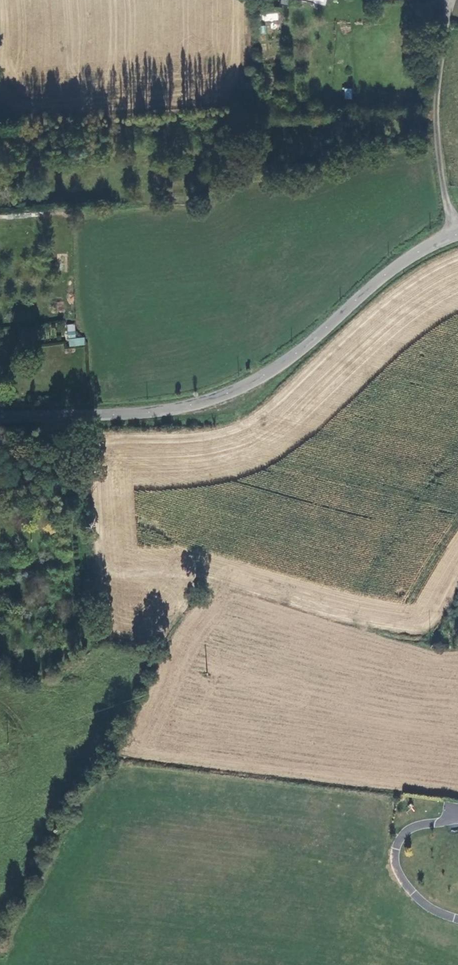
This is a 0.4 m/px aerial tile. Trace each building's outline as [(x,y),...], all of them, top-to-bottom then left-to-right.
[(75,324),(67,324),(67,338),(75,337),(75,324)] [(85,345),(84,338),(69,340),(69,347),(85,345)]
